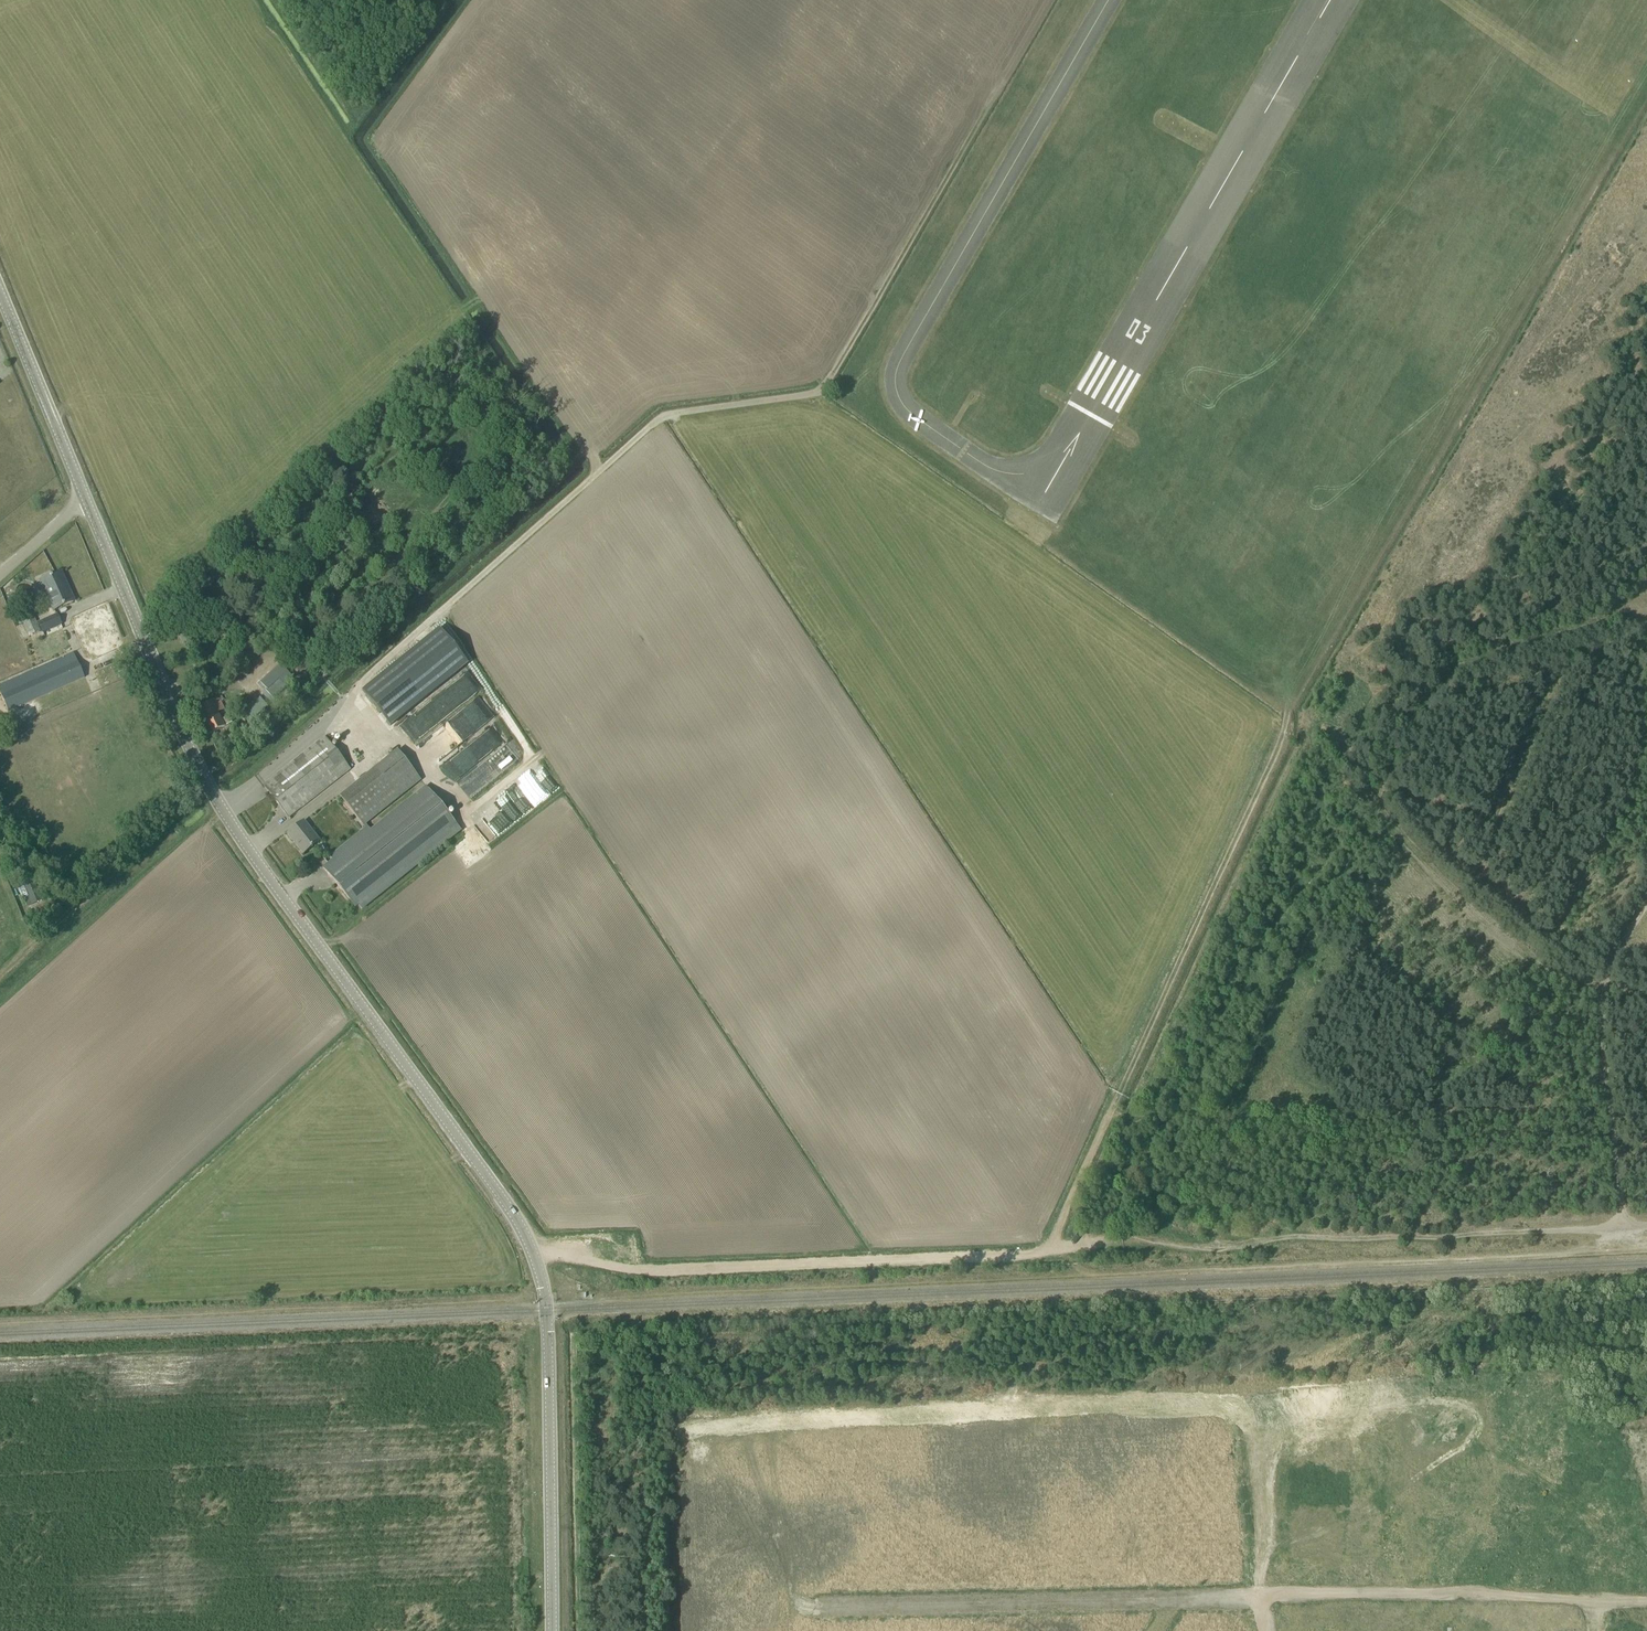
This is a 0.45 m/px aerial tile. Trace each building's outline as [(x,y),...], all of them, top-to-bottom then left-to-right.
[(54,610),(63,606),(73,601),(60,572),(41,581),(46,591),(54,610)] [(63,628),(57,615),(39,623),(43,632),(45,637),(63,628)] [(40,631),(34,618),(24,622),(30,636),(40,631)] [(177,630),(183,644),(191,640),(185,627),(177,630)] [(368,687),(363,691),(391,725),(467,663),(439,629),(409,653),(368,687)] [(75,682),(85,677),(73,652),(0,685),(0,693),(8,711),(75,682)] [(271,678),(262,686),(273,699),(282,691),(281,689),(284,686),(286,688),(294,681),(282,667),(270,677),(271,678)] [(267,706),(260,696),(238,713),(246,723),(267,706)] [(209,735),(233,723),(229,717),(222,721),(219,714),(226,710),(219,698),(197,709),(209,735)] [(481,705),(475,714),(482,718),(488,710),(481,705)] [(456,780),(469,797),(517,759),(503,742),(504,741),(492,726),(466,747),(479,763),(456,780)] [(350,769),(332,745),(325,737),(263,785),(289,817),(350,769)] [(341,798),(365,828),(368,826),(366,824),(421,780),(399,753),(341,798)] [(354,907),(457,826),(426,786),(371,830),(368,826),(365,828),(332,854),(335,858),(323,868),(354,907)] [(303,854),(319,841),(304,821),(287,834),(303,854)] [(6,861),(24,854),(20,844),(2,850),(6,861)] [(42,901),(34,879),(18,885),(27,907),(42,901)]
